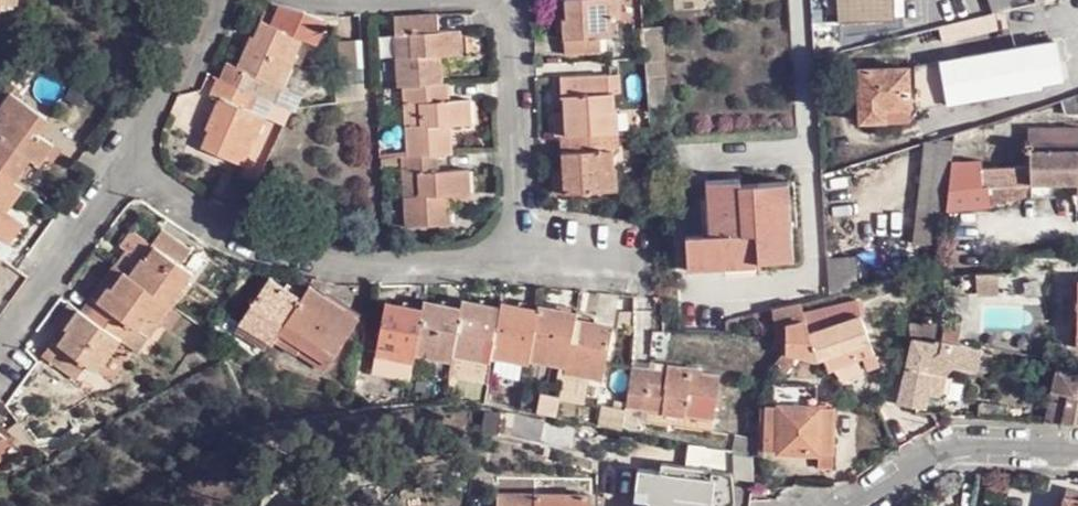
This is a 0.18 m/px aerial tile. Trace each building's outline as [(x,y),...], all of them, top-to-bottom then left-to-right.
[(3,27),(3,3),(20,4),(20,0),(0,0),(0,27),(3,27)] [(841,24),(843,50),(896,38),(895,22),(894,0),(840,0),(841,24)] [(608,2),(565,4),(557,5),(559,22),(555,23),(558,57),(584,56),(584,39),(600,38),(600,24),(609,23),(608,2)] [(401,87),(406,86),(437,84),(436,53),(456,52),(455,28),(433,28),(431,13),(398,15),(401,87)] [(231,56),(220,74),(251,90),(258,92),(267,75),(285,82),(295,61),(290,58),(303,31),(269,14),(260,30),(255,29),(238,60),(231,56)] [(661,27),(643,28),(646,77),(646,79),(664,78),(661,27)] [(1014,50),(1021,92),(1045,89),(1044,84),(1060,81),(1054,44),(1014,50)] [(924,110),(945,107),(1021,92),(1014,50),(915,68),(924,110)] [(251,90),(220,74),(213,70),(204,88),(217,95),(201,129),(206,134),(199,148),(230,165),(244,139),(250,142),(262,119),(243,108),(251,90)] [(911,70),(860,70),(861,120),(886,121),(886,109),(911,109),(911,70)] [(437,84),(406,86),(409,163),(442,161),(456,160),(454,129),(475,128),(473,104),(454,105),(452,84),(437,84)] [(1,236),(17,214),(6,206),(22,181),(10,172),(20,159),(16,156),(20,151),(38,163),(53,141),(36,129),(46,113),(6,85),(0,95),(0,236),(1,236)] [(554,141),(570,141),(612,138),(611,117),(601,117),(600,100),(580,100),(577,86),(551,87),(553,102),(560,102),(561,122),(553,123),(554,141)] [(1030,131),(1030,154),(1067,152),(1067,132),(1030,131)] [(612,138),(570,141),(572,162),(568,162),(569,180),(555,180),(556,196),(611,194),(610,176),(615,175),(614,158),(623,158),(622,137),(612,138)] [(912,246),(945,250),(950,211),(950,210),(951,192),(953,166),(954,159),(955,146),(937,142),(936,145),(922,144),(912,246)] [(1030,154),(1029,169),(1028,195),(1036,195),(1072,196),(1077,196),(1077,152),(1067,152),(1030,154)] [(981,160),(954,159),(953,166),(981,167),(981,160)] [(442,161),(409,163),(407,163),(410,231),(447,229),(447,213),(465,212),(464,186),(444,187),(442,161)] [(981,167),(953,166),(951,192),(987,193),(1028,195),(1029,169),(981,167)] [(619,175),(615,175),(610,176),(611,194),(620,193),(619,175)] [(739,180),(704,181),(706,225),(710,226),(711,236),(683,237),(685,272),(743,270),(743,263),(792,261),(787,184),(739,185),(739,180)] [(987,193),(951,192),(950,210),(950,211),(985,213),(987,193)] [(1028,195),(987,193),(985,213),(1015,213),(1026,210),(1027,203),(1035,203),(1036,195),(1028,195)] [(23,219),(17,214),(1,236),(8,241),(23,219)] [(131,247),(122,259),(140,275),(165,294),(180,275),(178,272),(186,262),(179,257),(189,243),(158,220),(148,233),(130,220),(117,236),(131,247)] [(872,260),(877,286),(919,275),(912,251),(872,260)] [(77,298),(88,307),(101,290),(97,287),(122,259),(113,252),(77,298)] [(140,275),(122,259),(97,287),(101,290),(123,310),(132,316),(142,305),(151,311),(165,294),(140,275)] [(828,261),(829,297),(858,290),(854,259),(828,261)] [(909,306),(911,341),(913,333),(934,338),(932,285),(913,288),(915,301),(909,306)] [(88,307),(112,325),(123,310),(101,290),(88,307)] [(264,352),(268,345),(288,308),(256,290),(232,333),(264,352)] [(288,308),(268,345),(321,374),(348,325),(296,294),(288,308)] [(537,327),(531,352),(569,360),(579,315),(580,308),(543,301),(537,327)] [(776,328),(776,340),(778,341),(786,339),(787,352),(819,360),(820,361),(811,335),(801,305),(772,312),(776,328)] [(134,344),(112,325),(88,307),(76,322),(82,327),(70,341),(66,338),(54,353),(78,372),(90,359),(101,367),(113,353),(122,359),(134,344)] [(461,322),(452,363),(490,371),(499,320),(462,313),(461,322)] [(423,315),(421,323),(413,365),(449,372),(452,363),(461,322),(423,315)] [(616,324),(579,315),(569,360),(567,369),(605,377),(616,324)] [(413,365),(421,323),(384,316),(374,366),(411,373),(413,365)] [(811,335),(820,361),(829,357),(834,367),(860,360),(865,373),(879,368),(860,318),(811,335)] [(537,327),(499,320),(490,371),(526,378),(531,352),(537,327)] [(943,325),(941,340),(959,344),(961,329),(943,325)] [(1071,335),(1068,354),(1077,355),(1077,336),(1071,335)] [(986,354),(915,338),(901,403),(929,409),(931,398),(943,400),(949,394),(952,377),(962,373),(991,381),(996,358),(985,355),(986,354)] [(659,363),(639,360),(630,397),(672,406),(671,409),(695,415),(695,412),(723,418),(732,375),(703,369),(703,364),(680,359),(676,381),(657,377),(659,363)] [(1036,421),(1050,422),(1077,424),(1077,372),(1048,364),(1036,421)] [(777,382),(776,404),(820,407),(821,386),(777,382)] [(820,407),(776,404),(765,404),(764,447),(775,448),(778,451),(819,455),(817,469),(834,469),(834,409),(820,407)] [(752,450),(733,451),(734,488),(753,487),(752,450)] [(591,494),(496,492),(495,505),(590,505),(591,494)] [(1066,497),(1064,505),(1077,505),(1077,500),(1066,497)]
